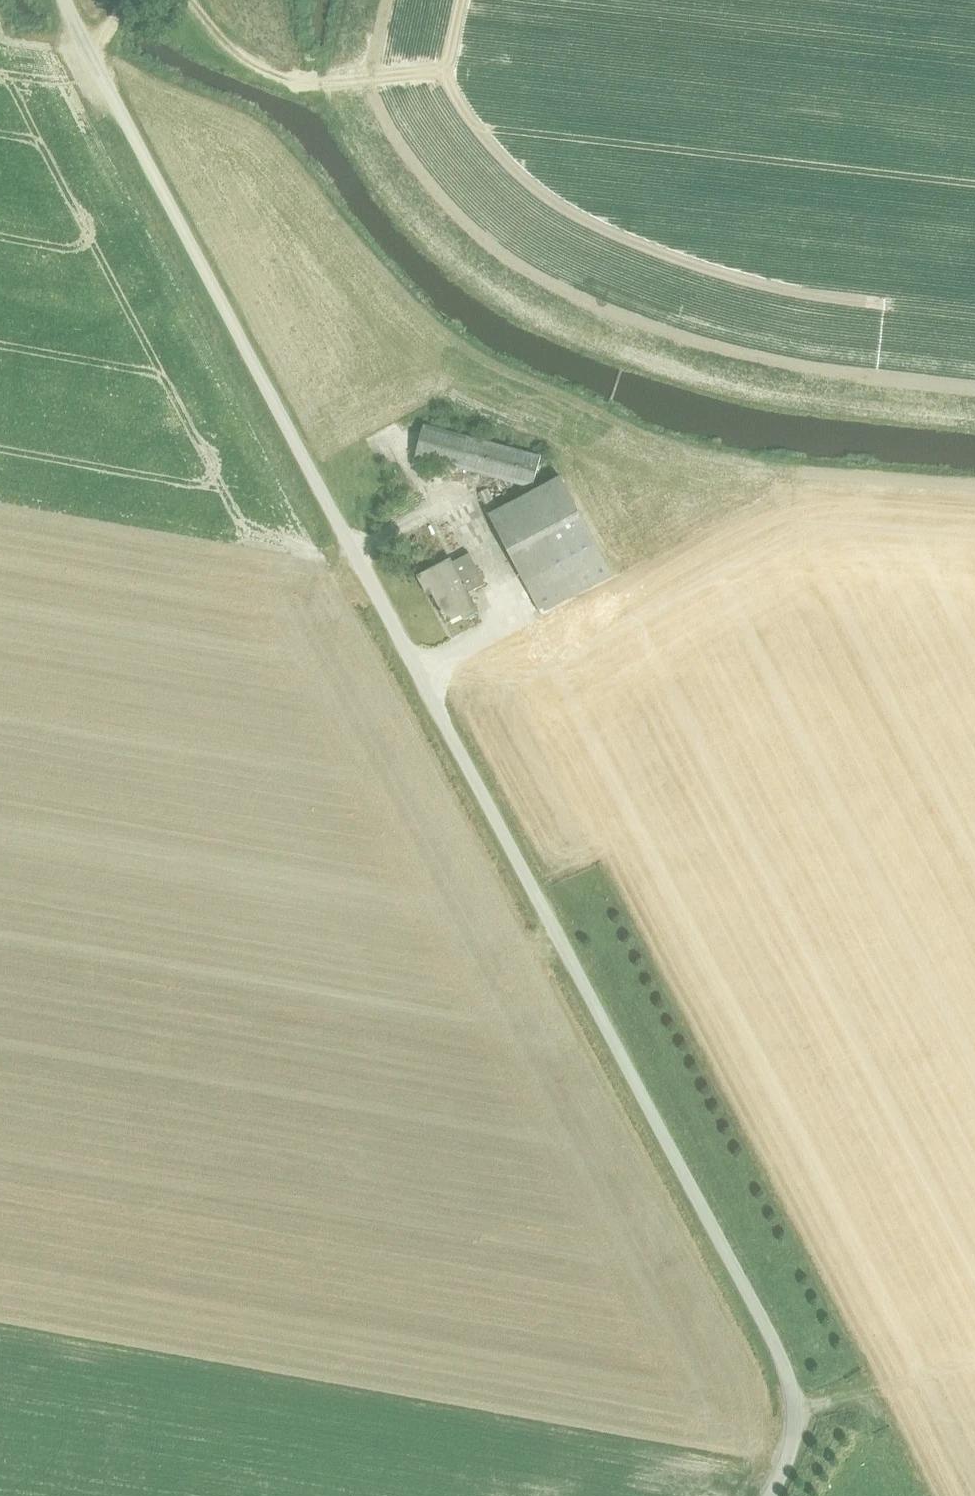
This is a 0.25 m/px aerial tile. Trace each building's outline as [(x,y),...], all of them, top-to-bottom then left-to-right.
[(532,487),(540,457),(423,426),(415,456),(532,487)] [(541,614),(612,576),(560,478),(488,516),(490,519),(491,519),(541,614)] [(468,593),(485,584),(469,554),(452,563),(450,560),(418,577),(426,592),(430,589),(447,622),(462,614),(464,618),(477,611),(468,593)]
